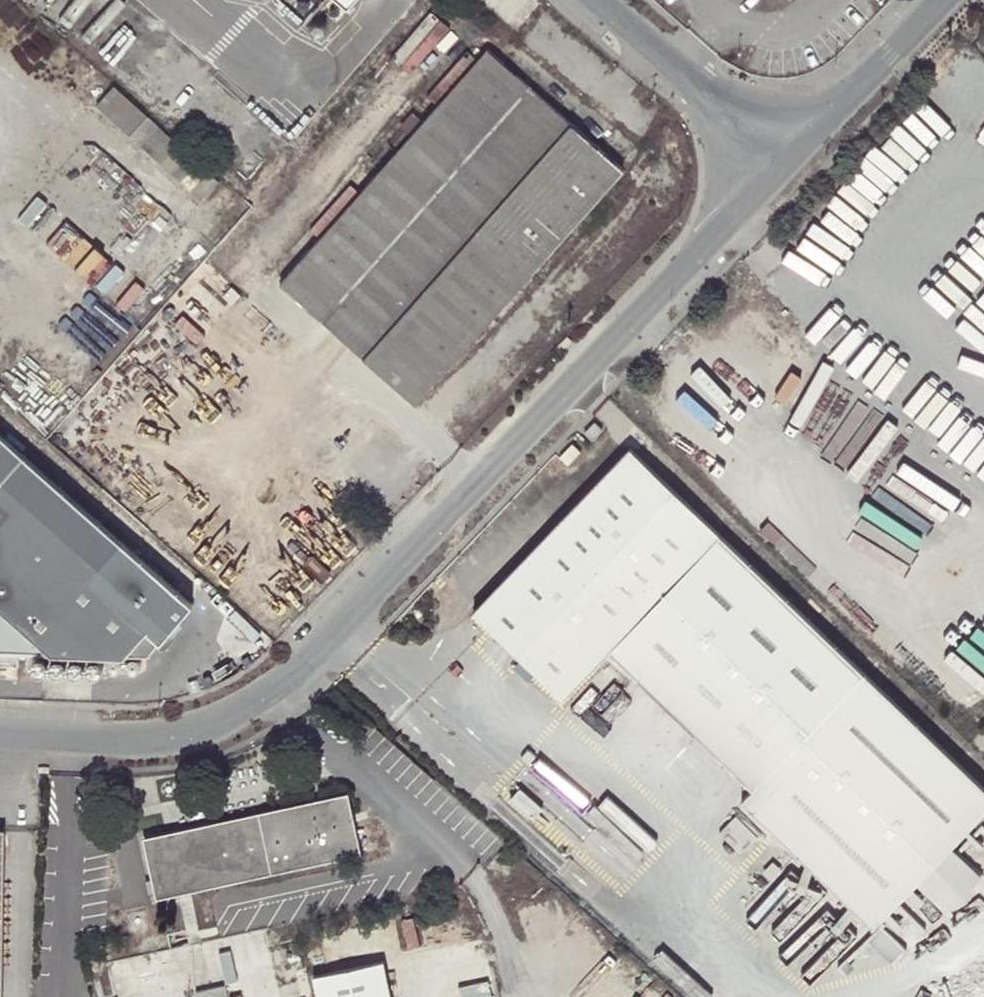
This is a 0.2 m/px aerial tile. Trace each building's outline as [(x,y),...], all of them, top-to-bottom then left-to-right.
[(485,48),(279,281),(416,404),(623,172),(485,48)] [(905,81),(910,86),(919,76),(914,72),(905,81)] [(116,88),(99,107),(200,200),(219,180),(116,88)] [(602,426),(594,417),(583,427),(592,436),(602,426)] [(148,657),(193,605),(0,435),(0,653),(148,657)] [(579,446),(571,438),(558,451),(566,459),(579,446)] [(983,803),(983,789),(627,452),(469,615),(558,699),(602,653),(750,792),(739,803),(870,925),(983,803)] [(157,898),(178,894),(189,892),(360,855),(346,796),(143,839),(157,898)] [(313,973),(318,996),(394,996),(386,959),(313,973)]
